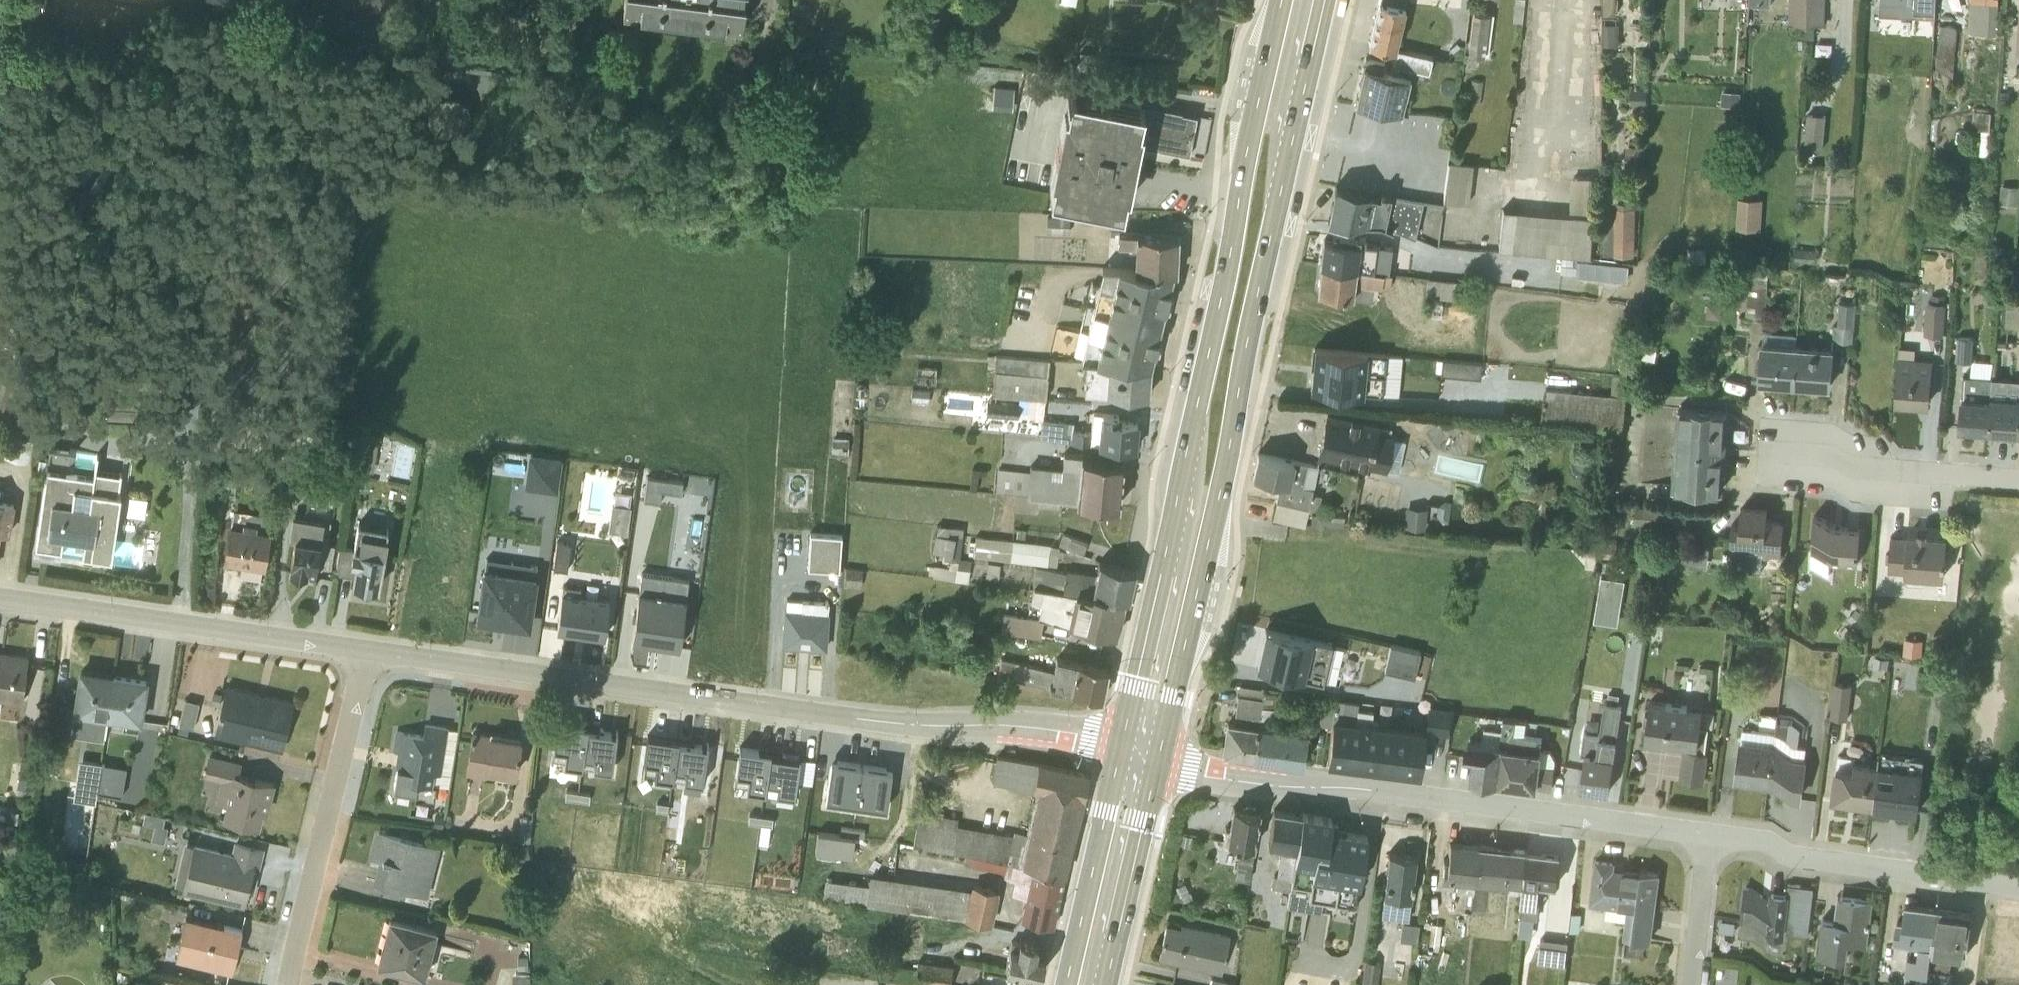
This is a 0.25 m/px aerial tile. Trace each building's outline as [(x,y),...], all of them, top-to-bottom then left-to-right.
[(38,6),(111,11),(112,0),(39,0),(38,6)] [(622,13),(741,28),(744,0),(624,0),(622,13)] [(1368,42),(1369,42),(1394,48),(1404,5),(1405,0),(1378,0),(1368,42)] [(1602,45),(1619,45),(1619,24),(1617,24),(1617,16),(1614,16),(1614,13),(1618,12),(1618,0),(1602,0),(1602,45)] [(1788,23),(1824,24),(1825,0),(1788,0),(1788,23)] [(1933,56),(1935,0),(1880,0),(1880,4),(1914,6),(1913,15),(1921,16),(1920,54),(1933,56)] [(1997,24),(1998,0),(1970,0),(1970,22),(1997,24)] [(1467,53),(1463,53),(1462,66),(1476,68),(1477,55),(1488,56),(1493,14),(1472,11),(1467,53)] [(1939,24),(1936,66),(1954,68),(1957,25),(1939,24)] [(1396,73),(1398,65),(1428,73),(1433,57),(1394,48),(1390,72),(1362,65),(1354,104),(1406,111),(1410,94),(1405,92),(1409,76),(1396,73)] [(463,65),(462,74),(514,76),(514,67),(463,65)] [(994,105),(1012,107),(1015,87),(997,84),(994,105)] [(1188,152),(1196,112),(1069,88),(1065,105),(1062,105),(1050,171),(1052,172),(1049,190),(1122,204),(1126,186),(1136,144),(1188,152)] [(1630,89),(1630,106),(1644,106),(1644,89),(1630,89)] [(1826,146),(1829,112),(1809,110),(1806,144),(1826,146)] [(1472,165),(1471,164),(1449,161),(1449,162),(1444,202),(1466,204),(1467,203),(1472,165)] [(1618,202),(1619,183),(1601,182),(1600,205),(1604,205),(1602,254),(1634,255),(1635,207),(1633,207),(1633,202),(1618,202)] [(1415,237),(1422,199),(1384,193),(1383,197),(1334,188),(1327,220),(1328,221),(1377,223),(1414,237),(1415,237)] [(1759,228),(1761,199),(1737,198),(1735,227),(1759,228)] [(1590,258),(1594,216),(1593,216),(1502,208),(1498,250),(1590,258)] [(1178,235),(1118,233),(1119,247),(1135,248),(1134,269),(1172,271),(1176,271),(1178,235)] [(1319,263),(1387,272),(1389,247),(1322,238),(1319,263)] [(1687,249),(1686,263),(1704,264),(1705,249),(1687,249)] [(1319,263),(1316,291),(1350,295),(1350,297),(1375,300),(1377,287),(1389,288),(1390,273),(1319,263)] [(1160,320),(1172,271),(1134,269),(1102,267),(1091,317),(1160,320)] [(1769,272),(1749,270),(1748,275),(1741,274),(1739,309),(1746,310),(1745,318),(1764,320),(1769,272)] [(1425,297),(1466,301),(1468,283),(1427,277),(1425,297)] [(1998,296),(1998,282),(1984,281),(1984,289),(1989,296),(1998,296)] [(1945,294),(1945,286),(1932,285),(1932,294),(1928,294),(1925,324),(1944,326),(1947,295),(1945,294)] [(1424,301),(1422,314),(1440,317),(1441,304),(1424,301)] [(1855,303),(1855,302),(1839,301),(1837,325),(1833,325),(1832,340),(1852,341),(1855,303)] [(1078,329),(1072,352),(1082,354),(1081,360),(1149,365),(1160,320),(1091,317),(1088,331),(1078,329)] [(1960,419),(1989,421),(1993,367),(1992,367),(1992,351),(1973,350),(1973,348),(1968,348),(1967,347),(1968,346),(1973,346),(1974,328),(1958,327),(1956,350),(1972,352),(1971,365),(1965,365),(1963,387),(1961,387),(1960,419)] [(1797,334),(1763,332),(1759,381),(1793,383),(1797,334)] [(1915,338),(1900,337),(1896,392),(1928,394),(1931,350),(1915,349),(1915,338)] [(855,345),(854,364),(864,364),(865,346),(855,345)] [(1796,345),(1793,383),(1828,386),(1831,348),(1796,345)] [(1312,366),(1310,388),(1362,393),(1362,391),(1381,393),(1385,353),(1314,346),(1314,348),(1316,349),(1314,365),(1312,366)] [(992,393),(1046,398),(1049,359),(995,355),(992,393)] [(1442,357),(1442,372),(1482,373),(1483,358),(1442,357)] [(1150,365),(1085,361),(1083,389),(1145,394),(1145,395),(1148,395),(1150,365)] [(1993,369),(1989,421),(2018,422),(2018,370),(1993,369)] [(1625,396),(1626,375),(1613,374),(1610,395),(1544,388),(1541,421),(1620,429),(1625,396)] [(986,413),(1016,416),(1018,403),(987,400),(986,413)] [(1728,408),(1676,405),(1672,487),(1723,490),(1728,408)] [(139,408),(106,407),(106,417),(139,418),(139,408)] [(1042,419),(1041,438),(1136,447),(1138,421),(1119,418),(1120,413),(1100,411),(1100,413),(1092,412),(1090,432),(1073,430),(1074,422),(1042,419)] [(1325,412),(1315,460),(1320,461),(1321,456),(1386,469),(1387,468),(1398,470),(1404,440),(1393,437),(1393,434),(1390,434),(1391,427),(1378,425),(1378,423),(1325,412)] [(364,435),(359,469),(373,471),(378,438),(364,435)] [(832,436),(831,452),(847,453),(848,437),(832,436)] [(84,537),(82,553),(111,558),(121,490),(117,489),(119,473),(94,470),(93,475),(72,472),(75,451),(48,447),(46,457),(38,456),(36,468),(46,470),(35,547),(60,550),(64,534),(84,537)] [(531,450),(526,483),(559,488),(564,455),(531,450)] [(1307,506),(1318,508),(1321,494),(1312,492),(1318,465),(1258,451),(1252,474),(1280,481),(1272,516),(1304,524),(1307,506)] [(1121,462),(1122,461),(1122,459),(1063,453),(1061,467),(1030,464),(1028,471),(997,468),(995,492),(1118,504),(1118,502),(1117,501),(1119,478),(1120,478),(1121,475),(1119,475),(1121,462)] [(663,486),(683,489),(685,478),(649,473),(646,495),(662,498),(663,486)] [(681,501),(683,491),(665,488),(663,497),(681,501)] [(1017,495),(1015,511),(1035,512),(1036,506),(1059,508),(1060,505),(1083,507),(1083,501),(1017,495)] [(1,532),(10,533),(14,502),(0,500),(0,537),(1,532)] [(1426,527),(1427,506),(1408,505),(1407,526),(1426,527)] [(1635,506),(1634,530),(1656,532),(1657,525),(1683,526),(1685,526),(1686,509),(1635,506)] [(1766,521),(1766,510),(1740,508),(1738,526),(1731,526),(1729,542),(1739,553),(1761,554),(1761,558),(1780,559),(1783,522),(1766,521)] [(266,517),(233,511),(230,526),(229,526),(223,563),(241,566),(239,578),(259,581),(261,569),(264,570),(270,532),(263,531),(266,517)] [(1311,513),(1310,524),(1343,527),(1343,516),(1311,513)] [(1813,515),(1810,566),(1829,568),(1830,552),(1858,553),(1860,518),(1813,515)] [(323,522),(293,517),(290,538),(295,539),(289,572),(314,576),(323,522)] [(1908,528),(1892,527),(1889,560),(1906,560),(1906,565),(1905,571),(1908,574),(1926,575),(1928,573),(1929,566),(1945,567),(1947,527),(1909,524),(1908,528)] [(335,573),(354,577),(353,580),(361,582),(361,584),(377,587),(388,531),(358,525),(354,548),(352,548),(352,549),(339,547),(335,573)] [(983,580),(997,582),(1000,564),(959,558),(963,528),(937,525),(932,550),(943,553),(943,558),(949,559),(948,568),(930,566),(928,574),(933,576),(934,578),(982,583),(983,580)] [(841,534),(810,532),(808,568),(839,570),(841,534)] [(1087,542),(1063,533),(1058,545),(1083,554),(1087,542)] [(1049,544),(975,537),(974,555),(1010,559),(1010,561),(1055,565),(1058,547),(1050,545),(1049,544)] [(1708,548),(1688,546),(1687,547),(1686,565),(1706,567),(1708,548)] [(485,557),(477,617),(528,624),(537,564),(485,557)] [(1128,598),(1134,569),(1099,560),(1098,560),(1095,575),(1035,567),(1032,586),(1091,594),(1092,590),(1128,598)] [(861,569),(845,567),(843,584),(860,586),(861,569)] [(641,571),(632,638),(679,645),(689,577),(641,571)] [(1620,621),(1624,576),(1601,574),(1597,619),(1620,621)] [(1115,634),(1123,598),(1092,590),(1091,594),(1032,586),(1029,600),(1041,603),(1038,616),(1002,612),(999,629),(1000,630),(1039,636),(1040,636),(1043,617),(1115,634)] [(562,590),(556,628),(604,634),(609,597),(562,590)] [(786,598),(783,643),(825,646),(828,600),(802,597),(801,599),(786,598)] [(1857,598),(1848,608),(1858,617),(1867,608),(1857,598)] [(1265,628),(1257,666),(1322,681),(1323,678),(1338,682),(1343,663),(1344,663),(1348,646),(1265,628)] [(1906,628),(1905,645),(1922,646),(1923,629),(1906,628)] [(1380,653),(1378,663),(1385,664),(1384,670),(1414,677),(1420,652),(1390,644),(1387,655),(1380,653)] [(1926,649),(1923,677),(1946,679),(1949,652),(1926,649)] [(22,702),(27,655),(0,651),(0,699),(22,702)] [(1100,697),(1106,668),(1056,656),(1053,668),(1001,656),(996,675),(1026,680),(1100,697)] [(113,673),(78,668),(73,712),(106,717),(113,673)] [(1836,672),(1832,706),(1848,708),(1853,674),(1836,672)] [(141,722),(148,678),(113,673),(106,717),(141,722)] [(1253,755),(1262,689),(1263,687),(1239,684),(1237,693),(1233,722),(1227,721),(1223,751),(1253,755)] [(292,701),(226,686),(224,693),(213,691),(210,703),(222,706),(215,732),(281,747),(292,701)] [(1278,711),(1281,692),(1262,689),(1253,755),(1301,762),(1307,722),(1287,719),(1286,726),(1274,725),(1276,711),(1278,711)] [(1579,787),(1608,791),(1621,705),(1618,704),(1619,694),(1609,692),(1607,702),(1604,702),(1599,732),(1583,730),(1580,751),(1584,752),(1579,787)] [(198,701),(185,698),(184,701),(175,699),(170,721),(179,723),(192,726),(193,726),(198,701)] [(1357,700),(1335,698),(1334,705),(1331,726),(1327,759),(1358,763),(1365,708),(1357,707),(1357,700)] [(1649,699),(1644,739),(1666,742),(1667,740),(1690,744),(1689,749),(1682,748),(1678,778),(1704,781),(1708,752),(1704,752),(1707,726),(1699,725),(1702,708),(1686,706),(1686,704),(1649,699)] [(1331,726),(1334,705),(1319,703),(1317,725),(1331,726)] [(1453,709),(1427,704),(1423,730),(1449,734),(1453,709)] [(1371,718),(1372,709),(1365,708),(1358,763),(1417,771),(1417,770),(1422,731),(1376,725),(1377,719),(1371,718)] [(1768,783),(1776,716),(1759,714),(1757,729),(1742,728),(1740,738),(1739,738),(1734,778),(1734,779),(1768,783)] [(1794,718),(1776,716),(1768,783),(1802,788),(1807,748),(1805,747),(1806,736),(1793,734),(1794,718)] [(1496,780),(1551,788),(1555,758),(1550,749),(1539,748),(1541,735),(1525,733),(1526,721),(1505,718),(1504,718),(1503,730),(1496,780)] [(554,758),(614,766),(619,729),(559,721),(554,758)] [(397,765),(394,787),(416,790),(415,793),(429,795),(431,783),(448,785),(457,728),(425,723),(423,734),(397,730),(394,748),(403,750),(402,750),(400,766),(397,765)] [(1473,757),(1472,777),(1496,780),(1503,730),(1484,727),(1482,742),(1466,739),(1464,756),(1473,757)] [(473,731),(467,772),(485,775),(486,769),(487,769),(515,773),(520,738),(473,731)] [(649,735),(644,773),(706,780),(710,741),(649,735)] [(1881,742),(1874,795),(1917,801),(1924,748),(1881,742)] [(1836,756),(1832,788),(1850,790),(1850,794),(1874,795),(1879,752),(1856,750),(1857,745),(1839,743),(1839,748),(1838,756),(1836,756)] [(800,754),(739,748),(735,785),(796,791),(800,754)] [(28,800),(34,800),(35,787),(32,786),(34,771),(38,771),(39,759),(36,758),(36,755),(21,754),(17,793),(29,795),(28,800)] [(241,761),(208,754),(203,774),(220,778),(215,800),(225,802),(222,817),(259,826),(262,811),(267,812),(274,781),(238,772),(241,761)] [(1081,796),(1087,773),(1037,761),(997,755),(993,778),(1032,787),(1037,789),(1028,832),(1013,829),(1012,833),(957,823),(958,816),(919,809),(913,843),(966,851),(1064,871),(1070,843),(1074,828),(1081,796)] [(72,783),(96,787),(100,768),(75,764),(72,783)] [(2004,777),(2018,778),(2018,766),(2006,765),(2005,764),(2004,777)] [(121,791),(124,771),(100,768),(95,798),(115,801),(117,790),(121,791)] [(1242,807),(1233,806),(1230,826),(1225,825),(1223,840),(1228,841),(1228,840),(1240,842),(1235,877),(1248,879),(1259,810),(1254,809),(1254,805),(1246,804),(1242,807)] [(1290,890),(1302,812),(1273,808),(1267,843),(1281,845),(1277,874),(1274,874),(1272,888),(1290,890)] [(1330,816),(1302,812),(1291,882),(1310,886),(1308,897),(1309,898),(1355,904),(1367,835),(1366,833),(1336,829),(1337,823),(1336,822),(1331,821),(1331,817),(1330,816)] [(373,879),(407,888),(409,884),(425,888),(436,845),(378,831),(372,855),(380,857),(373,879)] [(815,853),(851,857),(854,836),(817,831),(815,853)] [(1479,843),(1449,839),(1447,856),(1443,856),(1440,881),(1456,883),(1456,891),(1473,893),(1479,843)] [(183,845),(174,885),(183,887),(182,891),(241,904),(245,890),(253,892),(256,876),(263,847),(234,840),(231,852),(193,843),(192,847),(183,845)] [(1479,843),(1473,887),(1507,891),(1509,881),(1522,882),(1526,848),(1479,843)] [(1526,848),(1519,916),(1537,918),(1541,883),(1557,884),(1560,852),(1526,848)] [(1064,871),(966,851),(964,863),(1004,872),(1003,877),(1016,880),(1014,892),(1025,895),(1020,918),(1052,925),(1064,871)] [(1388,852),(1382,914),(1407,917),(1415,855),(1388,852)] [(1612,868),(1613,861),(1597,859),(1590,902),(1606,905),(1604,918),(1624,921),(1622,937),(1625,937),(1625,939),(1646,942),(1650,910),(1652,911),(1658,872),(1640,870),(1639,872),(1612,868)] [(864,902),(864,905),(992,923),(998,888),(971,883),(970,886),(870,872),(867,883),(824,878),(821,896),(864,902)] [(1745,886),(1739,934),(1768,938),(1770,925),(1784,926),(1789,884),(1773,882),(1771,890),(1745,886)] [(1822,907),(1818,941),(1848,945),(1850,929),(1868,931),(1873,888),(1839,883),(1835,909),(1822,907)] [(1938,897),(1906,892),(1903,907),(1897,906),(1894,928),(1912,931),(1911,942),(1909,942),(1904,982),(1926,984),(1931,946),(1931,941),(1938,897)] [(1972,901),(1938,897),(1931,941),(1966,945),(1972,901)] [(1567,952),(1577,954),(1580,931),(1579,931),(1581,914),(1571,912),(1567,952)] [(186,915),(185,916),(175,959),(231,973),(241,929),(186,915)] [(375,964),(425,976),(437,927),(388,915),(375,964)] [(1166,922),(1158,956),(1220,971),(1229,932),(1181,920),(1180,925),(1166,922)] [(1402,921),(1400,938),(1416,940),(1417,922),(1402,921)] [(1441,924),(1431,923),(1428,944),(1439,945),(1441,924)] [(1005,965),(1006,966),(1040,973),(1044,955),(1043,955),(1045,948),(1036,945),(1036,941),(1018,937),(1017,942),(1011,941),(1005,965)] [(1568,941),(1540,938),(1537,961),(1565,964),(1568,941)] [(1926,984),(1939,984),(1949,984),(1953,961),(1950,960),(1951,948),(1951,949),(1931,946),(1926,984)] [(892,965),(890,978),(945,984),(949,984),(953,964),(950,964),(950,961),(945,960),(944,963),(934,962),(935,952),(922,950),(921,961),(916,960),(915,963),(912,962),(911,967),(892,965)] [(528,955),(516,954),(516,969),(528,969),(528,955)] [(1365,959),(1361,984),(1375,984),(1378,961),(1365,959)] [(529,972),(512,971),(512,969),(496,969),(496,983),(495,984),(529,984),(529,972)] [(112,978),(118,984),(124,984),(130,980),(123,971),(112,978)] [(1208,984),(1234,984),(1235,981),(1210,975),(1208,984)]
